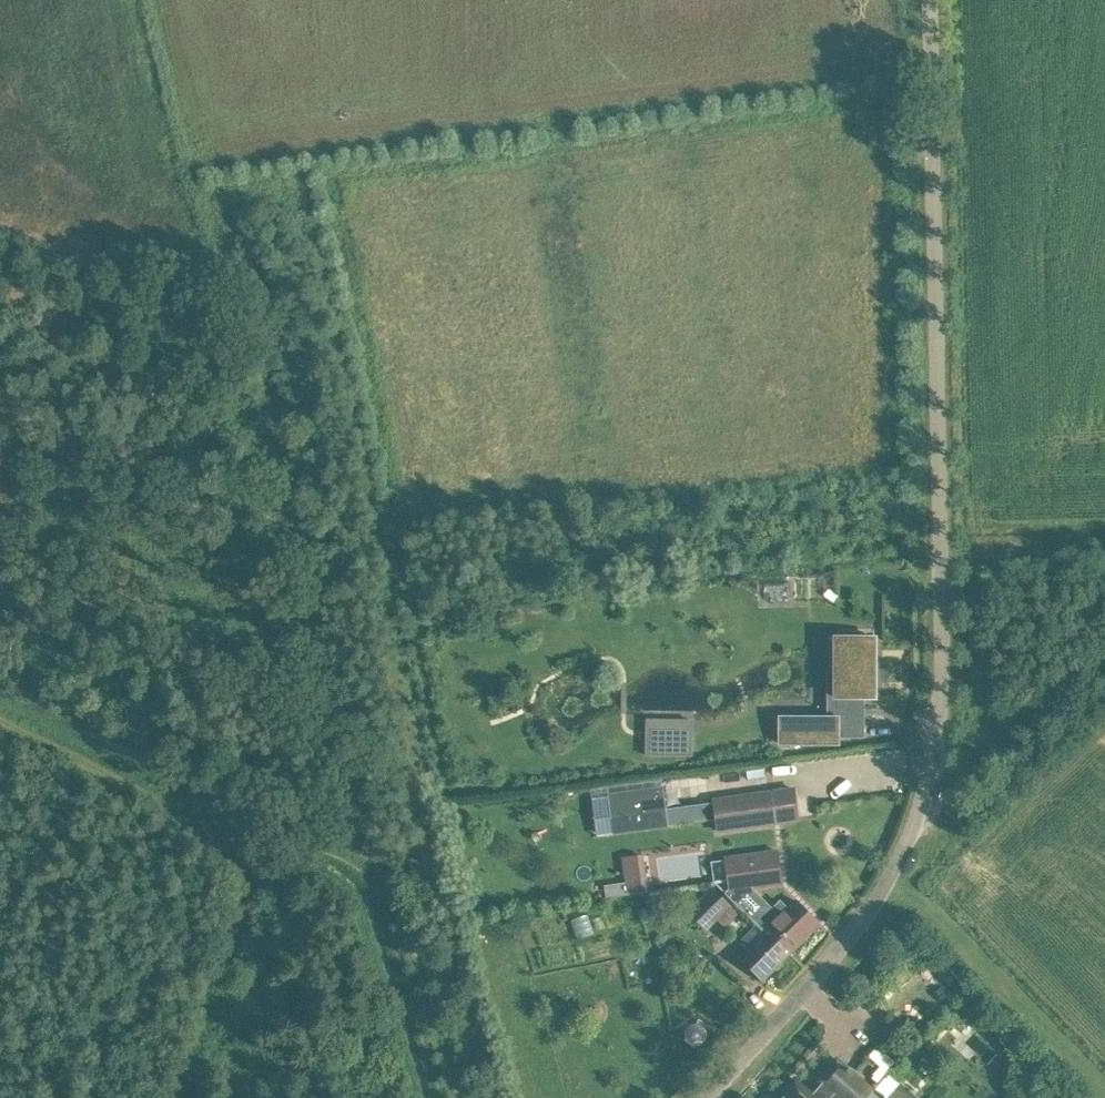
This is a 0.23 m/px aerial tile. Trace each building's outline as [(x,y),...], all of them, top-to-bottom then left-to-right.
[(859,709),(859,698),(875,697),(875,637),(828,637),(828,667),(836,667),(836,717),(780,717),(780,743),(838,743),(838,726),(858,726),(858,709),(859,709)] [(648,720),(647,756),(666,756),(666,745),(691,746),(692,720),(648,720)] [(661,789),(607,796),(611,834),(666,827),(685,824),(683,804),(663,807),(661,789)] [(714,800),(718,831),(773,823),(769,792),(714,800)] [(775,851),(725,859),(731,890),(727,894),(757,924),(765,932),(767,930),(771,934),(777,929),(788,939),(782,946),(790,953),(819,923),(794,900),(788,907),(780,899),(774,905),(772,907),(753,888),(780,884),(778,872),(775,851)] [(645,853),(623,854),(624,878),(646,876),(645,853)] [(612,883),(592,886),(594,897),(613,894),(612,883)] [(711,890),(686,916),(703,932),(716,920),(728,906),(711,890)] [(747,949),(739,958),(764,981),(790,953),(782,946),(788,939),(777,929),(771,934),(767,930),(765,932),(757,924),(755,926),(740,942),(747,949)] [(594,1019),(603,1017),(600,1006),(591,1008),(594,1019)] [(877,1047),(871,1055),(881,1065),(874,1074),(880,1079),(890,1067),(894,1062),(886,1055),(877,1047)] [(793,1078),(776,1097),(831,1097),(834,1094),(839,1097),(865,1097),(872,1090),(837,1059),(818,1081),(809,1091),(793,1078)] [(899,1079),(884,1095),(888,1097),(920,1097),(899,1079)]
